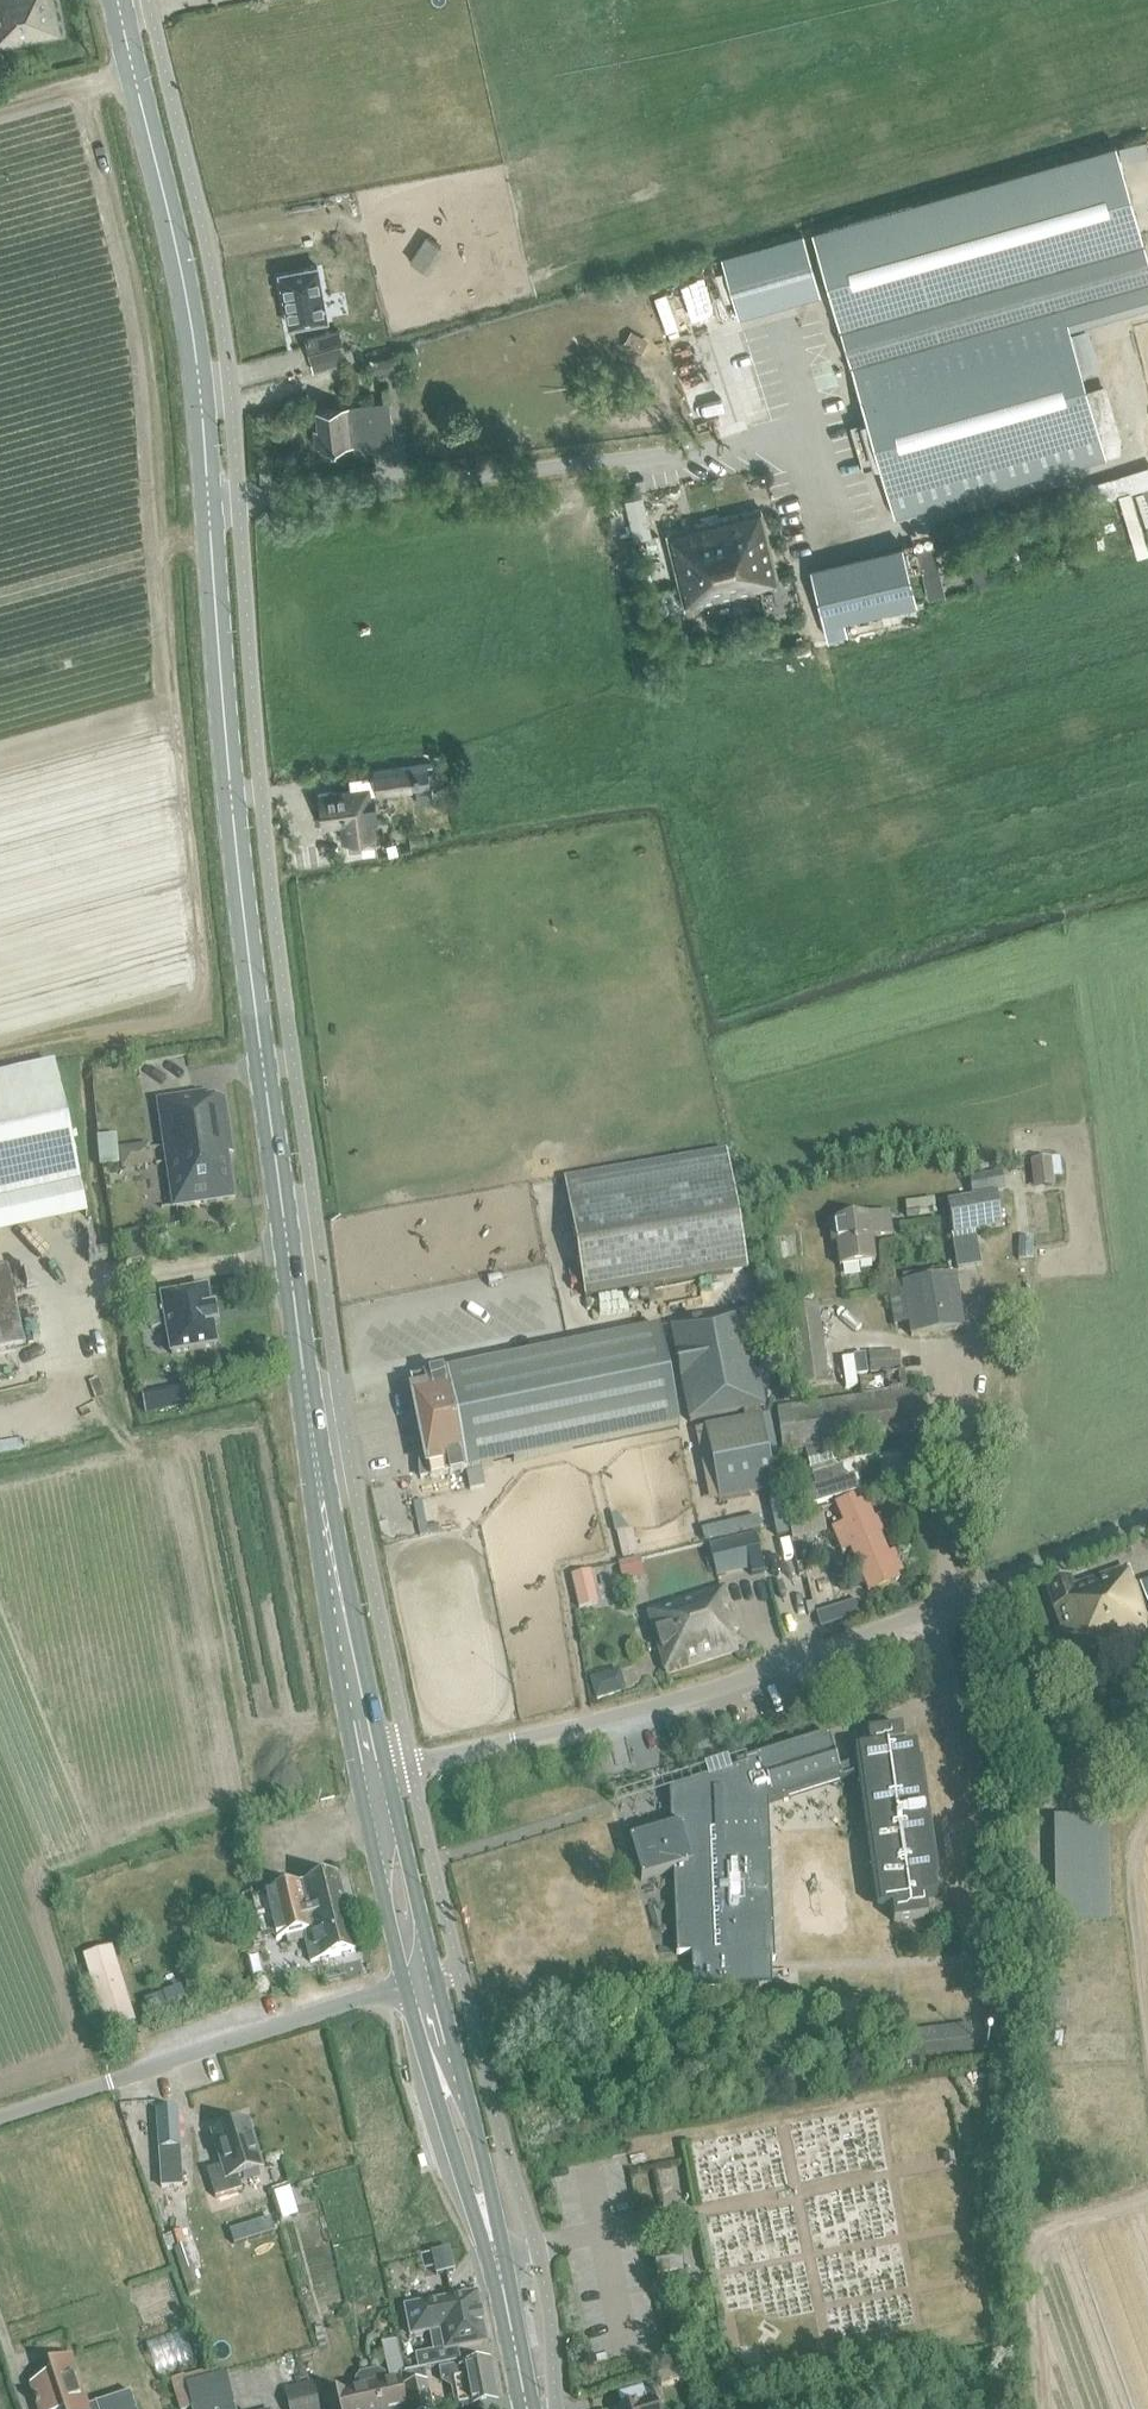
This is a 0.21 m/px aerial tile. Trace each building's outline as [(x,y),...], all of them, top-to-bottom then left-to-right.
[(58,32),(52,0),(0,0),(0,43),(58,32)] [(894,516),(1119,452),(1100,387),(1086,391),(1082,375),(1096,371),(1084,331),(1070,335),(1066,321),(1147,297),(1147,262),(1115,144),(811,231),(894,516)] [(802,234),(721,257),(738,316),(819,293),(802,234)] [(316,266),(279,273),(288,325),(325,318),(316,266)] [(305,338),(311,359),(313,367),(331,362),(351,358),(348,348),(344,350),(338,329),(305,338)] [(415,348),(401,350),(403,365),(416,363),(415,348)] [(396,356),(367,359),(369,373),(397,370),(396,356)] [(376,449),(375,442),(392,440),(387,400),(315,408),(317,428),(312,429),(314,447),(356,442),(356,444),(353,445),(354,452),(376,449)] [(1141,487),(1147,485),(1147,465),(1082,485),(1088,504),(1141,487)] [(1147,535),(1147,485),(1141,487),(1142,491),(1135,493),(1147,535)] [(646,495),(627,499),(629,512),(649,509),(646,495)] [(667,533),(685,606),(776,584),(770,564),(774,562),(761,510),(667,533)] [(954,530),(940,533),(944,548),(958,544),(954,530)] [(809,566),(824,624),(916,601),(901,543),(809,566)] [(945,595),(934,545),(917,549),(927,599),(945,595)] [(408,767),(373,772),(373,773),(376,788),(380,787),(381,792),(411,788),(411,787),(430,784),(427,765),(408,768),(408,767)] [(350,789),(318,794),(322,826),(341,823),(343,841),(375,836),(372,819),(377,818),(375,802),(370,803),(369,793),(376,792),(376,788),(373,773),(348,776),(350,789)] [(431,792),(415,794),(417,803),(432,801),(431,792)] [(0,1077),(0,1234),(86,1215),(54,1066),(0,1077)] [(156,1103),(173,1208),(236,1198),(229,1157),(234,1157),(224,1097),(204,1100),(204,1095),(156,1103)] [(119,1163),(116,1135),(97,1137),(100,1165),(119,1163)] [(121,1170),(153,1166),(150,1144),(118,1148),(121,1170)] [(564,1179),(581,1279),(584,1298),(747,1270),(727,1151),(564,1179)] [(1031,1160),(1034,1188),(1054,1186),(1053,1176),(1062,1174),(1060,1157),(1031,1160)] [(969,1176),(972,1196),(1005,1190),(1001,1170),(969,1176)] [(948,1202),(953,1235),(1003,1227),(997,1193),(948,1202)] [(872,1237),(893,1234),(890,1212),(829,1221),(832,1242),(837,1242),(840,1266),(876,1261),(872,1237)] [(946,1267),(932,1270),(933,1278),(948,1275),(946,1267)] [(23,1344),(7,1268),(0,1269),(0,1349),(23,1344)] [(933,1278),(926,1279),(903,1283),(912,1335),(964,1327),(955,1274),(948,1275),(933,1278)] [(161,1298),(146,1301),(151,1329),(166,1326),(171,1353),(216,1345),(212,1324),(215,1323),(213,1309),(209,1310),(205,1289),(161,1297),(161,1298)] [(827,1377),(817,1305),(790,1308),(799,1381),(827,1377)] [(760,1391),(768,1389),(764,1370),(766,1370),(757,1310),(670,1327),(689,1420),(763,1405),(760,1391)] [(442,1372),(442,1371),(428,1373),(429,1375),(409,1379),(422,1442),(420,1458),(420,1464),(420,1470),(421,1477),(428,1476),(429,1476),(429,1478),(449,1474),(449,1475),(462,1473),(462,1471),(679,1427),(659,1328),(567,1346),(442,1372)] [(870,1354),(871,1372),(901,1370),(900,1352),(870,1354)] [(856,1375),(867,1374),(865,1356),(854,1357),(856,1375)] [(777,1408),(783,1451),(804,1448),(828,1445),(923,1433),(917,1387),(906,1389),(904,1372),(869,1377),(872,1396),(777,1408)] [(182,1385),(143,1392),(146,1413),(186,1405),(182,1385)] [(704,1428),(720,1501),(775,1489),(759,1416),(704,1428)] [(828,1445),(804,1448),(809,1463),(832,1456),(828,1445)] [(896,1448),(897,1468),(916,1466),(915,1447),(896,1448)] [(816,1487),(805,1490),(810,1506),(859,1491),(853,1475),(846,1477),(842,1466),(813,1475),(816,1487)] [(788,1492),(793,1515),(809,1511),(804,1488),(788,1492)] [(777,1492),(766,1495),(776,1536),(787,1533),(777,1492)] [(841,1552),(850,1548),(868,1592),(899,1579),(897,1574),(903,1571),(894,1552),(890,1553),(880,1532),(887,1529),(880,1514),(875,1517),(867,1497),(856,1501),(853,1494),(834,1502),(842,1522),(830,1527),(841,1552)] [(809,1511),(793,1515),(788,1517),(793,1539),(826,1531),(821,1508),(809,1511)] [(701,1528),(704,1540),(760,1526),(758,1514),(701,1528)] [(438,1523),(426,1526),(428,1534),(440,1532),(438,1523)] [(710,1543),(718,1576),(764,1564),(755,1532),(710,1543)] [(618,1561),(621,1573),(622,1579),(644,1574),(639,1556),(618,1561)] [(1070,1578),(1047,1587),(1073,1666),(1147,1640),(1147,1582),(1140,1585),(1135,1587),(1128,1569),(1075,1590),(1070,1578)] [(589,1570),(571,1574),(578,1605),(596,1601),(589,1570)] [(725,1588),(649,1611),(668,1673),(736,1652),(731,1634),(738,1632),(725,1588)] [(619,1668),(589,1677),(596,1699),(626,1690),(619,1668)] [(666,1724),(669,1734),(679,1731),(676,1722),(666,1724)] [(691,1954),(692,1988),(758,1985),(757,1962),(774,1961),(769,1830),(763,1830),(762,1807),(767,1807),(768,1804),(858,1775),(876,1910),(890,1908),(892,1923),(926,1919),(923,1899),(935,1898),(915,1747),(903,1749),(901,1729),(867,1733),(869,1748),(854,1750),(856,1762),(838,1768),(827,1734),(736,1764),(738,1770),(724,1774),(677,1789),(677,1825),(635,1838),(646,1879),(675,1870),(679,1954),(691,1954)] [(1056,1918),(1109,1919),(1107,1817),(1055,1819),(1056,1918)] [(356,1950),(338,1876),(265,1894),(276,1939),(304,1932),(311,1960),(356,1950)] [(82,1954),(106,2030),(135,2021),(112,1945),(82,1954)] [(180,1987),(145,2000),(148,2011),(184,1998),(180,1987)] [(970,2023),(901,2032),(905,2061),(974,2052),(970,2023)] [(159,2112),(163,2190),(184,2189),(180,2112),(159,2112)] [(248,2122),(211,2133),(221,2166),(206,2170),(215,2198),(241,2189),(237,2176),(262,2168),(248,2122)] [(288,2188),(274,2192),(278,2206),(292,2201),(288,2188)] [(249,2239),(245,2227),(229,2231),(233,2244),(249,2239)] [(181,2232),(170,2235),(175,2251),(189,2295),(200,2292),(192,2268),(196,2267),(190,2246),(186,2248),(181,2232)] [(654,2257),(657,2273),(670,2271),(682,2269),(679,2253),(654,2257)] [(418,2368),(424,2367),(424,2370),(449,2364),(448,2362),(460,2360),(458,2347),(487,2341),(478,2291),(403,2304),(409,2335),(429,2331),(432,2350),(415,2353),(418,2368)] [(383,2352),(373,2353),(375,2362),(384,2360),(383,2352)] [(131,2393),(88,2407),(72,2358),(49,2365),(51,2372),(31,2386),(38,2408),(136,2408),(131,2393)] [(400,2358),(385,2361),(389,2375),(403,2371),(400,2358)] [(496,2400),(488,2360),(442,2370),(444,2381),(451,2386),(456,2408),(496,2400)] [(686,2378),(683,2365),(657,2372),(661,2384),(686,2378)] [(398,2380),(397,2377),(387,2379),(385,2373),(378,2369),(359,2373),(355,2380),(357,2389),(327,2397),(329,2408),(408,2408),(407,2405),(404,2406),(398,2380)] [(422,2371),(401,2376),(409,2408),(431,2408),(422,2371)] [(171,2378),(180,2408),(183,2408),(190,2407),(190,2408),(235,2408),(226,2374),(220,2376),(186,2384),(184,2375),(171,2378)] [(289,2408),(319,2408),(313,2380),(284,2386),(289,2408)] [(655,2401),(648,2403),(644,2390),(643,2385),(619,2392),(622,2408),(621,2408),(657,2408),(655,2401)] [(653,2387),(644,2390),(648,2403),(655,2401),(657,2401),(653,2387)]
